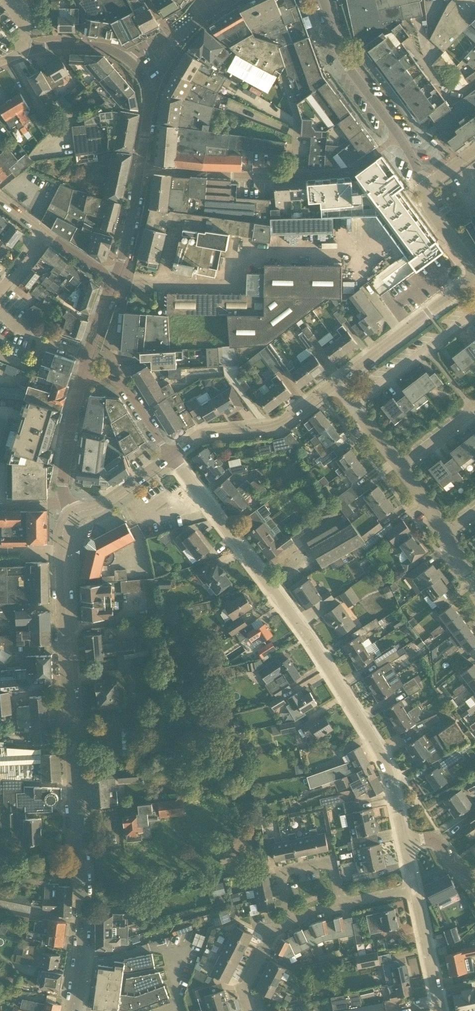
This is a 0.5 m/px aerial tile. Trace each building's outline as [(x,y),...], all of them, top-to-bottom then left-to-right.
[(57,1),(57,0),(51,0),(52,1),(51,13),(60,13),(60,8),(60,1),(57,1)] [(81,1),(80,3),(86,10),(85,19),(87,19),(84,35),(85,35),(112,39),(120,40),(122,44),(144,33),(135,16),(136,15),(128,0),(81,0),(81,1)] [(136,15),(135,16),(144,33),(144,32),(158,25),(159,25),(149,8),(149,9),(143,0),(128,0),(136,15)] [(163,19),(165,18),(164,16),(174,10),(175,12),(182,7),(181,5),(174,0),(152,0),(163,19)] [(256,39),(284,46),(294,43),(276,0),(253,0),(249,2),(240,7),(241,9),(256,39)] [(309,37),(296,0),(276,0),(294,43),(309,37)] [(355,20),(358,36),(365,45),(383,33),(385,35),(400,23),(398,21),(404,20),(423,16),(420,1),(408,3),(407,0),(351,0),(355,20)] [(474,0),(451,0),(448,4),(430,39),(444,52),(470,24),(474,19),(474,1),(474,0)] [(241,9),(240,7),(240,6),(237,8),(233,12),(233,11),(227,14),(225,15),(218,21),(218,20),(216,21),(216,22),(208,27),(241,57),(279,77),(276,69),(285,66),(281,48),(284,46),(256,39),(241,9)] [(79,8),(71,8),(71,9),(60,8),(60,13),(59,17),(59,31),(75,31),(75,24),(79,24),(79,8)] [(377,61),(401,42),(409,36),(400,23),(385,35),(383,33),(365,45),(364,45),(369,52),(370,51),(377,61)] [(212,37),(205,30),(189,48),(186,53),(216,71),(217,69),(231,54),(212,37)] [(298,103),(327,81),(323,76),(309,37),(294,43),(284,46),(281,48),(285,66),(297,104),(298,103)] [(401,42),(377,61),(391,80),(416,62),(401,42)] [(463,58),(474,68),(474,67),(474,46),(463,58)] [(175,70),(174,73),(191,82),(192,81),(197,84),(208,89),(219,93),(228,77),(216,71),(195,58),(186,53),(185,54),(175,70)] [(104,56),(70,54),(70,63),(83,79),(81,81),(83,83),(104,56)] [(454,74),(441,55),(432,65),(443,81),(454,74)] [(104,56),(83,83),(87,88),(92,84),(91,83),(97,78),(100,81),(115,69),(104,56)] [(42,73),(52,89),(52,90),(64,83),(61,78),(69,73),(61,59),(48,67),(51,72),(45,76),(43,72),(42,73)] [(391,80),(399,90),(423,72),(416,62),(391,80)] [(118,111),(119,107),(138,110),(135,92),(115,69),(100,81),(97,78),(91,83),(92,84),(100,95),(105,101),(97,108),(98,113),(118,111)] [(39,97),(52,89),(42,73),(41,71),(40,71),(41,73),(37,75),(36,73),(28,78),(39,97)] [(423,72),(399,90),(406,100),(430,81),(423,72)] [(469,83),(474,79),(474,72),(465,78),(469,83)] [(162,93),(162,94),(199,104),(214,108),(219,93),(208,89),(197,84),(192,81),(191,82),(174,73),(173,75),(164,90),(162,93)] [(463,87),(454,75),(444,82),(448,88),(458,90),(463,87)] [(351,113),(327,81),(298,103),(297,104),(302,119),(301,136),(311,136),(322,137),(322,135),(351,113)] [(430,81),(406,100),(421,119),(429,113),(445,101),(430,81)] [(83,83),(72,91),(76,96),(77,97),(87,88),(83,83)] [(451,109),(434,121),(454,148),(474,133),(474,89),(453,105),(454,107),(451,109)] [(9,100),(23,125),(24,125),(29,122),(22,111),(29,107),(20,93),(9,100)] [(66,98),(71,103),(76,98),(71,93),(66,98)] [(162,94),(158,124),(209,131),(214,108),(199,104),(162,94)] [(58,100),(64,111),(72,107),(71,103),(63,96),(58,100)] [(6,120),(11,129),(17,125),(18,128),(19,128),(20,129),(21,129),(24,134),(28,132),(25,126),(24,125),(23,125),(9,100),(0,105),(0,111),(3,115),(6,121),(6,120)] [(445,101),(429,113),(434,121),(451,109),(450,108),(449,106),(445,101)] [(286,111),(277,106),(274,105),(271,111),(282,117),(286,111)] [(209,131),(216,132),(219,119),(224,120),(225,112),(214,108),(209,131)] [(50,132),(45,124),(46,124),(38,111),(31,115),(45,137),(50,132)] [(122,112),(118,111),(98,113),(84,114),(85,125),(72,127),(76,156),(87,155),(91,154),(97,154),(107,151),(114,150),(114,151),(125,151),(133,152),(139,114),(122,111),(122,112)] [(310,154),(325,154),(326,145),(340,145),(363,129),(351,113),(322,135),(322,137),(311,136),(310,154)] [(53,119),(46,124),(45,124),(50,132),(51,132),(52,134),(59,129),(53,119)] [(156,143),(177,146),(177,153),(199,155),(200,145),(236,149),(249,151),(284,155),(286,142),(216,133),(216,132),(209,131),(158,124),(158,125),(156,143)] [(375,146),(363,129),(340,145),(326,145),(325,154),(310,154),(309,170),(346,167),(375,146)] [(205,170),(205,155),(236,156),(236,149),(200,145),(199,155),(177,153),(177,146),(156,143),(155,164),(155,166),(203,170),(205,170)] [(12,172),(10,169),(15,164),(22,172),(34,163),(26,154),(18,161),(7,148),(0,154),(0,182),(12,172)] [(129,170),(132,154),(125,153),(113,153),(102,154),(100,164),(129,170)] [(97,154),(91,154),(87,155),(88,163),(98,161),(97,154)] [(242,156),(236,156),(205,155),(205,170),(241,171),(242,161),(242,156)] [(351,181),(308,184),(309,203),(321,202),(322,208),(322,217),(376,215),(393,238),(404,253),(417,270),(444,250),(431,233),(420,218),(399,189),(405,185),(382,155),(356,174),(350,179),(351,181)] [(107,180),(107,181),(125,186),(129,170),(100,164),(97,177),(97,178),(107,180)] [(171,211),(188,213),(190,178),(171,177),(171,176),(154,174),(150,208),(151,209),(171,211)] [(94,195),(119,200),(122,201),(125,186),(107,181),(107,180),(97,178),(97,177),(95,183),(90,182),(87,192),(94,194),(94,195)] [(270,224),(270,219),(270,200),(263,199),(263,203),(236,201),(237,184),(231,184),(231,179),(191,177),(190,178),(188,213),(270,224)] [(309,218),(322,217),(321,202),(309,203),(306,181),(289,182),(291,199),(301,199),(302,207),(309,207),(309,218)] [(281,218),(280,208),(284,207),(283,200),(291,199),(289,182),(275,183),(276,199),(270,199),(270,200),(270,219),(281,218)] [(73,189),(60,184),(47,210),(41,221),(51,229),(102,261),(106,260),(112,237),(102,234),(92,231),(93,227),(67,213),(73,189)] [(89,193),(73,189),(67,213),(93,227),(94,222),(85,218),(86,213),(104,218),(101,228),(114,231),(120,209),(122,201),(119,200),(118,203),(111,201),(88,196),(89,193)] [(166,232),(167,227),(171,211),(151,209),(146,227),(166,232)] [(270,235),(270,224),(188,213),(171,211),(167,227),(183,229),(180,241),(179,241),(175,262),(174,262),(173,271),(193,275),(195,266),(186,264),(187,263),(198,266),(197,273),(215,277),(217,269),(218,269),(222,249),(226,250),(229,234),(253,237),(253,240),(270,242),(272,235),(270,235)] [(8,222),(0,215),(0,233),(8,222)] [(334,233),(333,217),(322,217),(309,218),(281,218),(270,219),(270,224),(270,235),(272,235),(334,233)] [(0,233),(0,237),(3,239),(4,240),(12,246),(23,233),(13,225),(13,226),(8,222),(0,233)] [(166,232),(146,227),(138,258),(149,261),(148,266),(157,269),(160,259),(166,232)] [(279,234),(279,244),(291,243),(291,234),(279,234)] [(54,268),(63,257),(49,246),(37,263),(44,268),(48,264),(54,268)] [(53,282),(58,277),(69,262),(63,257),(54,268),(51,272),(54,274),(52,276),(51,275),(48,279),(46,277),(41,283),(48,289),(53,282)] [(58,277),(63,281),(64,282),(75,267),(69,262),(58,277)] [(264,273),(247,273),(247,295),(167,293),(167,309),(163,308),(163,314),(198,315),(228,315),(230,347),(268,344),(326,298),(342,299),(343,266),(265,264),(264,273)] [(67,287),(73,292),(86,275),(75,267),(64,282),(63,281),(61,285),(66,289),(67,287)] [(27,293),(29,291),(32,287),(31,286),(40,275),(32,269),(18,286),(27,293)] [(91,279),(86,275),(73,292),(66,300),(74,302),(73,307),(75,309),(91,314),(91,313),(93,307),(94,306),(93,306),(96,300),(101,286),(100,285),(100,286),(91,279)] [(53,282),(48,289),(54,294),(59,287),(53,282)] [(343,293),(354,293),(354,282),(343,282),(343,293)] [(31,293),(36,296),(42,288),(38,284),(31,293)] [(47,292),(42,288),(36,296),(41,300),(47,292)] [(360,289),(350,297),(365,316),(359,321),(351,327),(357,334),(364,329),(369,335),(380,327),(377,322),(382,318),(376,310),(360,289)] [(34,305),(28,310),(24,318),(34,323),(42,309),(34,305)] [(88,321),(76,317),(62,306),(58,312),(67,319),(64,326),(61,336),(80,342),(81,340),(82,339),(88,321)] [(346,320),(335,306),(331,309),(334,313),(341,323),(346,320)] [(141,352),(150,352),(168,351),(168,316),(144,314),(124,312),(121,350),(140,352),(141,352)] [(342,336),(336,340),(345,353),(357,344),(348,331),(348,332),(343,325),(337,330),(342,336)] [(302,330),(305,333),(308,338),(316,348),(321,345),(307,326),(302,330)] [(316,348),(308,338),(305,333),(299,337),(311,352),(316,348)] [(328,342),(322,346),(324,349),(327,354),(333,362),(345,353),(336,340),(333,337),(328,342)] [(470,343),(471,344),(465,349),(474,362),(474,340),(470,343)] [(270,344),(264,348),(280,369),(283,373),(288,369),(280,360),(281,359),(270,344)] [(218,366),(217,347),(205,348),(205,366),(218,366)] [(275,373),(280,369),(264,348),(248,360),(252,366),(263,357),(275,373)] [(474,365),(474,362),(465,349),(453,358),(453,357),(452,357),(457,363),(452,367),(451,365),(460,377),(465,373),(474,365)] [(140,352),(141,354),(141,360),(151,360),(151,369),(177,368),(176,359),(183,359),(182,350),(168,351),(150,352),(141,352),(140,352)] [(41,365),(71,374),(72,372),(71,372),(74,362),(75,362),(75,361),(46,351),(41,365)] [(301,362),(312,378),(324,369),(315,356),(314,356),(312,353),(307,358),(301,362)] [(252,366),(248,360),(238,368),(242,374),(252,366)] [(295,367),(289,371),(291,374),(294,379),(301,387),(312,378),(301,362),(295,367)] [(7,365),(4,372),(16,376),(18,369),(7,365)] [(37,376),(67,384),(70,374),(71,374),(41,365),(37,376)] [(131,376),(146,399),(161,389),(152,375),(147,367),(131,376)] [(169,369),(169,375),(173,375),(173,379),(181,379),(181,369),(177,369),(169,369)] [(421,377),(415,382),(423,393),(434,385),(437,388),(443,384),(435,372),(434,372),(435,374),(431,378),(426,372),(420,376),(421,377)] [(264,382),(265,383),(280,403),(292,394),(282,381),(277,375),(275,373),(264,382)] [(29,382),(24,399),(27,400),(62,411),(63,405),(64,405),(66,397),(69,386),(67,385),(67,384),(37,376),(32,374),(29,382)] [(252,391),(240,374),(235,378),(248,395),(252,391)] [(402,399),(410,409),(413,414),(416,412),(417,409),(428,400),(428,399),(423,393),(415,382),(404,390),(403,390),(402,390),(407,396),(402,399)] [(268,412),(280,403),(265,383),(259,388),(254,393),(258,399),(262,404),(268,412)] [(151,407),(175,393),(169,384),(161,389),(146,399),(151,407)] [(23,399),(23,389),(19,389),(0,387),(0,397),(23,399)] [(232,387),(211,399),(219,412),(224,409),(228,416),(244,407),(232,387)] [(178,416),(187,410),(183,403),(176,392),(175,393),(151,407),(160,421),(168,416),(167,414),(174,410),(172,408),(176,405),(178,409),(175,412),(178,416)] [(90,395),(83,431),(84,431),(93,433),(117,438),(113,427),(107,412),(105,412),(105,406),(106,396),(90,395)] [(120,397),(106,396),(105,406),(113,427),(117,438),(120,447),(126,456),(148,442),(120,397)] [(405,413),(410,409),(402,399),(398,403),(393,397),(387,402),(388,403),(382,407),(381,406),(381,407),(395,424),(407,415),(405,413)] [(187,404),(186,405),(188,407),(189,409),(194,417),(201,413),(207,422),(220,414),(219,412),(211,399),(201,405),(197,398),(187,404)] [(12,451),(8,463),(26,463),(27,456),(47,462),(48,462),(49,462),(50,460),(52,452),(53,450),(49,449),(54,433),(57,423),(58,423),(59,421),(61,413),(62,411),(27,400),(12,451)] [(168,416),(160,421),(168,434),(169,434),(182,426),(185,430),(195,424),(190,416),(187,410),(178,416),(175,412),(174,410),(167,414),(168,416)] [(315,426),(320,432),(331,424),(320,410),(310,418),(310,419),(304,424),(309,430),(315,426)] [(328,454),(329,454),(330,453),(337,448),(336,447),(335,448),(331,444),(340,437),(331,424),(320,432),(312,438),(317,444),(314,447),(321,456),(315,460),(317,463),(320,461),(328,454)] [(79,465),(77,481),(100,484),(100,483),(101,483),(101,484),(107,484),(110,484),(112,482),(114,485),(130,474),(124,458),(123,456),(125,455),(120,447),(117,438),(93,433),(84,431),(80,465),(79,465)] [(291,433),(285,437),(292,447),(293,447),(299,443),(291,433)] [(463,444),(474,459),(474,435),(474,434),(468,438),(469,439),(463,444)] [(275,451),(292,447),(285,437),(284,437),(273,440),(275,450),(275,451)] [(474,459),(463,444),(451,453),(451,452),(450,452),(455,458),(450,462),(458,472),(462,468),(463,469),(474,460),(474,459)] [(203,470),(219,458),(214,452),(212,454),(207,448),(205,449),(193,457),(203,470)] [(339,475),(345,470),(358,460),(350,450),(337,460),(341,466),(335,470),(339,475)] [(328,454),(320,461),(324,466),(334,458),(330,453),(329,454),(328,454)] [(8,463),(7,463),(8,484),(8,497),(33,498),(43,498),(43,495),(45,494),(48,494),(47,483),(50,483),(53,469),(54,465),(53,465),(53,464),(47,462),(27,456),(26,463),(8,463)] [(223,463),(219,458),(203,470),(211,481),(219,475),(223,473),(225,471),(220,465),(223,463)] [(429,469),(439,482),(443,487),(451,481),(458,483),(464,479),(458,472),(450,462),(446,465),(441,459),(435,464),(436,465),(430,469),(429,468),(429,469)] [(345,470),(339,475),(343,480),(349,476),(353,481),(366,471),(358,460),(345,470)] [(245,470),(244,466),(244,464),(228,468),(233,475),(245,472),(245,470)] [(306,468),(293,468),(294,477),(307,476),(306,468)] [(267,490),(256,478),(250,483),(259,493),(267,490)] [(227,503),(239,492),(246,490),(251,485),(247,480),(237,489),(228,479),(215,490),(227,503)] [(255,490),(251,485),(246,490),(239,492),(227,503),(237,514),(249,504),(245,499),(255,490)] [(344,499),(355,491),(352,487),(334,500),(337,505),(344,499)] [(372,491),(370,488),(362,494),(368,502),(364,505),(368,511),(386,497),(378,487),(372,491)] [(273,498),(270,491),(259,495),(262,502),(273,498)] [(359,496),(355,491),(344,499),(345,500),(339,505),(343,511),(350,506),(348,504),(359,496)] [(394,508),(386,497),(368,511),(371,516),(376,512),(380,518),(381,518),(394,508)] [(271,513),(264,504),(257,510),(264,518),(271,513)] [(320,514),(318,506),(310,508),(312,516),(320,514)] [(14,546),(28,546),(28,542),(48,542),(48,510),(40,510),(0,510),(0,526),(2,526),(2,546),(14,546)] [(391,530),(385,534),(386,535),(397,549),(401,546),(409,557),(401,563),(406,571),(411,567),(419,562),(416,558),(426,551),(420,543),(418,544),(415,541),(417,539),(403,521),(395,527),(391,530)] [(86,551),(80,578),(83,578),(88,577),(101,577),(104,565),(106,565),(108,565),(110,564),(111,563),(112,562),(113,561),(114,559),(115,557),(115,554),(114,551),(126,545),(135,540),(127,524),(126,522),(93,540),(92,538),(86,546),(87,547),(86,551)] [(379,523),(361,536),(365,542),(382,529),(383,528),(379,523)] [(294,542),(288,534),(287,533),(276,542),(263,524),(250,533),(270,559),(282,549),(283,550),(294,542)] [(365,542),(361,536),(360,537),(351,524),(340,530),(310,547),(322,567),(331,562),(352,551),(361,546),(365,542)] [(365,542),(361,546),(365,551),(386,535),(385,534),(382,529),(365,542)] [(198,560),(210,550),(195,531),(188,537),(183,532),(174,539),(180,547),(183,551),(188,547),(198,560)] [(364,552),(361,546),(352,551),(356,557),(365,552),(364,552)] [(217,593),(223,589),(231,582),(224,574),(227,572),(219,561),(211,567),(209,565),(197,574),(204,583),(207,581),(217,593)] [(16,603),(39,603),(49,602),(48,563),(49,563),(49,562),(33,562),(31,562),(25,562),(25,567),(0,567),(0,603),(16,603)] [(417,594),(421,591),(443,575),(439,568),(436,570),(432,564),(429,567),(425,562),(409,574),(405,577),(417,594)] [(126,569),(115,570),(116,580),(127,579),(126,569)] [(421,591),(425,597),(429,595),(438,605),(452,595),(445,585),(449,582),(443,575),(421,591)] [(155,588),(155,581),(155,578),(144,579),(145,591),(156,589),(155,588)] [(319,609),(327,603),(334,598),(329,591),(321,596),(309,579),(293,591),(305,609),(314,603),(319,609)] [(155,581),(155,588),(159,588),(171,588),(171,580),(159,580),(159,581),(155,581)] [(84,601),(84,603),(84,605),(82,605),(82,607),(81,607),(82,616),(83,616),(83,620),(93,620),(105,619),(104,617),(114,617),(113,606),(112,606),(112,596),(113,596),(112,585),(103,585),(103,584),(81,585),(81,590),(80,590),(81,599),(82,599),(82,601),(84,601)] [(340,595),(349,607),(358,600),(350,588),(340,595)] [(223,603),(226,607),(222,610),(221,614),(226,621),(224,622),(228,627),(227,628),(232,635),(239,630),(247,625),(242,618),(241,618),(239,615),(252,607),(244,594),(232,602),(230,599),(223,603)] [(50,618),(50,611),(30,612),(30,609),(16,609),(16,603),(0,603),(0,619),(9,619),(10,631),(50,630),(50,618)] [(340,635),(354,625),(339,604),(323,616),(329,623),(331,622),(340,635)] [(459,615),(451,605),(439,615),(447,624),(459,615)] [(166,626),(179,623),(176,610),(163,613),(163,615),(159,616),(160,621),(164,620),(166,626)] [(454,634),(466,624),(459,615),(447,624),(454,634)] [(408,621),(412,628),(418,623),(414,617),(408,621)] [(378,622),(376,619),(363,627),(366,633),(376,627),(376,629),(381,626),(380,624),(383,622),(381,620),(378,622)] [(249,636),(255,646),(273,635),(265,623),(256,630),(251,623),(235,633),(240,641),(249,636)] [(461,643),(473,634),(466,624),(454,634),(449,638),(454,645),(450,648),(454,653),(459,649),(457,646),(461,643)] [(435,629),(439,634),(444,630),(440,625),(435,629)] [(434,638),(439,634),(435,629),(431,633),(434,638)] [(50,630),(10,631),(10,636),(0,636),(0,645),(3,645),(41,644),(51,644),(51,643),(50,630)] [(117,657),(141,651),(140,641),(135,641),(127,641),(102,644),(101,634),(85,636),(85,637),(86,646),(86,647),(87,650),(86,650),(86,651),(87,650),(87,659),(87,660),(104,658),(103,656),(117,655),(117,657)] [(351,657),(366,648),(372,644),(369,638),(367,639),(363,634),(361,636),(360,635),(343,646),(348,654),(349,653),(351,657)] [(469,653),(474,648),(474,636),(473,634),(461,643),(469,653)] [(262,657),(272,651),(268,644),(258,651),(262,657)] [(218,645),(213,649),(217,656),(223,652),(218,645)] [(397,651),(396,650),(393,645),(382,653),(385,658),(397,651)] [(370,653),(366,648),(351,657),(354,661),(352,662),(357,669),(375,658),(378,656),(374,650),(370,653)] [(446,658),(454,653),(450,648),(445,651),(445,652),(443,653),(446,658)] [(117,657),(119,670),(105,671),(106,682),(97,683),(98,685),(96,685),(97,686),(95,687),(95,692),(97,693),(98,693),(99,706),(109,705),(125,704),(123,682),(122,670),(131,669),(130,661),(128,659),(150,655),(149,649),(141,651),(117,657)] [(397,651),(385,658),(389,664),(400,656),(397,651)] [(10,691),(53,688),(52,678),(52,677),(52,673),(52,664),(51,655),(52,655),(28,655),(28,653),(20,653),(20,657),(20,662),(20,666),(21,666),(21,669),(1,670),(2,673),(0,673),(0,692),(10,691)] [(269,664),(259,671),(267,683),(273,691),(277,697),(290,688),(287,683),(290,681),(290,682),(291,681),(299,676),(299,675),(296,671),(288,659),(281,664),(278,659),(269,664)] [(261,660),(251,663),(253,668),(263,664),(261,660)] [(473,664),(462,673),(469,683),(474,678),(474,666),(473,664)] [(372,689),(386,680),(383,675),(387,672),(384,666),(381,668),(381,667),(363,678),(368,686),(370,685),(372,689)] [(406,691),(420,682),(422,680),(418,675),(402,685),(406,691)] [(465,686),(472,695),(474,693),(474,678),(469,683),(465,686)] [(230,699),(229,680),(216,681),(218,700),(230,699)] [(390,686),(386,680),(372,689),(374,693),(373,694),(378,702),(395,691),(395,690),(398,688),(395,683),(390,686)] [(420,682),(406,691),(409,696),(421,689),(420,688),(423,687),(420,682)] [(458,688),(461,693),(467,689),(463,684),(458,688)] [(457,696),(461,693),(458,688),(453,691),(457,696)] [(10,691),(0,692),(0,714),(11,713),(10,691)] [(290,702),(286,705),(295,720),(306,713),(305,711),(308,709),(317,704),(310,693),(303,697),(300,692),(301,691),(292,696),(288,699),(290,702)] [(34,744),(42,743),(52,742),(52,741),(51,741),(50,721),(50,716),(49,716),(48,696),(48,695),(29,697),(30,706),(19,706),(19,714),(18,714),(19,728),(30,727),(30,736),(33,736),(34,744)] [(281,696),(269,703),(274,710),(285,703),(281,696)] [(390,718),(393,722),(407,713),(403,707),(408,704),(405,699),(402,700),(401,700),(384,711),(389,719),(390,718)] [(393,722),(395,725),(394,726),(399,734),(416,723),(420,720),(418,716),(420,715),(421,709),(419,705),(407,713),(393,722)] [(437,714),(422,721),(425,727),(439,720),(438,716),(437,714)] [(307,723),(301,726),(307,735),(306,736),(307,742),(319,740),(318,737),(324,734),(332,728),(325,717),(318,721),(316,717),(307,723)] [(431,754),(437,750),(442,756),(457,746),(459,748),(469,741),(470,743),(474,740),(474,737),(468,729),(463,733),(456,721),(439,733),(439,732),(435,735),(432,730),(423,735),(415,741),(407,746),(418,763),(431,754)] [(222,735),(234,733),(234,732),(235,732),(234,722),(231,722),(231,723),(223,724),(224,726),(220,726),(222,735)] [(273,735),(282,733),(296,730),(294,723),(280,725),(272,727),(273,735)] [(122,730),(123,756),(142,755),(140,729),(122,730)] [(330,782),(338,779),(357,772),(370,765),(361,746),(352,751),(347,753),(351,760),(346,763),(325,770),(330,782)] [(0,747),(0,779),(3,779),(24,780),(36,780),(43,780),(43,781),(51,780),(61,780),(60,764),(59,764),(59,762),(60,754),(60,753),(59,753),(42,754),(41,749),(35,749),(18,748),(4,747),(0,747)] [(457,750),(438,759),(441,766),(442,767),(439,769),(438,767),(434,770),(426,775),(436,789),(444,783),(447,781),(453,777),(448,769),(463,759),(457,750)] [(370,765),(357,772),(338,779),(343,789),(351,785),(353,789),(377,777),(370,765)] [(138,770),(118,772),(119,783),(139,782),(138,770)] [(383,790),(377,777),(353,789),(357,796),(367,791),(370,797),(383,790)] [(93,807),(103,806),(118,805),(116,778),(91,780),(93,807)] [(17,812),(17,807),(25,806),(25,813),(26,813),(53,811),(52,811),(52,805),(53,804),(54,804),(55,804),(56,803),(57,802),(58,801),(58,800),(58,799),(58,798),(58,797),(58,796),(57,795),(57,794),(56,793),(59,790),(59,788),(60,788),(24,786),(24,780),(3,779),(0,779),(0,794),(3,794),(4,803),(11,803),(11,812),(17,812)] [(466,784),(470,793),(474,790),(474,779),(466,784)] [(466,817),(474,811),(474,809),(462,789),(444,801),(455,817),(461,813),(464,818),(466,817)] [(320,799),(321,806),(335,803),(333,796),(320,799)] [(134,815),(124,817),(125,833),(126,832),(127,841),(137,840),(141,839),(140,831),(142,831),(142,825),(148,825),(148,820),(158,819),(158,817),(160,817),(185,815),(184,799),(158,801),(158,802),(138,804),(139,813),(134,813),(134,815)] [(375,821),(373,808),(361,811),(359,801),(346,802),(344,806),(346,814),(348,825),(349,825),(349,826),(355,824),(356,825),(375,821)] [(26,819),(26,813),(25,813),(25,806),(17,807),(17,812),(11,812),(12,830),(20,830),(21,845),(42,844),(41,818),(26,819)] [(470,840),(474,836),(474,811),(466,817),(469,822),(462,827),(470,840)] [(356,825),(358,836),(351,838),(352,844),(347,845),(367,841),(366,835),(378,832),(375,821),(356,825)] [(313,829),(317,852),(328,850),(325,833),(318,834),(316,828),(313,829)] [(311,836),(304,837),(307,854),(317,852),(313,829),(310,829),(311,836)] [(292,833),(296,856),(307,854),(304,837),(297,839),(295,832),(292,833)] [(282,841),(286,858),(296,856),(292,833),(288,834),(281,835),(282,841)] [(275,860),(286,858),(282,841),(275,843),(274,837),(265,839),(266,845),(271,844),(275,860)] [(357,862),(383,856),(380,843),(368,846),(367,841),(347,845),(348,850),(353,849),(353,850),(355,861),(357,861),(357,862)] [(357,862),(359,873),(352,874),(354,881),(375,877),(374,870),(385,868),(383,856),(357,862)] [(25,873),(25,872),(19,871),(18,879),(23,880),(23,881),(45,885),(46,877),(25,873)] [(254,889),(271,886),(268,875),(251,879),(246,880),(246,884),(253,883),(254,889)] [(435,901),(436,905),(449,901),(448,896),(456,894),(454,888),(455,888),(452,880),(450,875),(424,883),(426,889),(425,889),(427,897),(428,896),(430,902),(435,901)] [(214,896),(225,893),(223,882),(211,885),(214,896)] [(72,899),(72,886),(47,886),(46,899),(72,899)] [(250,901),(273,896),(271,886),(254,889),(255,896),(249,898),(250,901)] [(11,909),(30,912),(31,905),(44,908),(44,910),(57,910),(57,916),(61,916),(70,916),(71,916),(72,899),(46,899),(46,900),(33,897),(0,890),(0,906),(11,909)] [(250,901),(245,902),(246,906),(251,905),(257,904),(258,911),(275,907),(273,896),(250,901)] [(148,908),(147,906),(146,900),(127,904),(129,913),(148,908)] [(30,912),(11,909),(9,916),(28,920),(30,912)] [(231,920),(228,909),(211,913),(214,925),(231,920)] [(376,932),(388,929),(398,927),(394,909),(380,912),(380,913),(372,915),(376,932)] [(96,926),(128,926),(128,919),(123,919),(123,913),(96,914),(96,926)] [(338,938),(355,934),(353,924),(352,917),(343,919),(342,917),(334,918),(334,921),(338,938)] [(36,920),(34,932),(65,936),(66,922),(56,921),(43,919),(43,921),(36,920)] [(326,920),(317,922),(324,941),(338,938),(334,921),(326,922),(326,920)] [(6,935),(8,923),(2,922),(1,925),(0,924),(0,933),(6,935)] [(311,928),(303,931),(310,947),(324,941),(317,922),(309,925),(311,928)] [(355,934),(357,943),(363,942),(360,922),(353,924),(355,934)] [(192,925),(177,930),(178,934),(193,929),(192,925)] [(96,926),(96,938),(128,938),(128,937),(128,926),(96,926)] [(226,933),(248,944),(253,935),(236,926),(232,934),(227,932),(226,933)] [(456,927),(444,931),(449,944),(461,940),(456,927)] [(287,938),(295,954),(310,947),(303,931),(302,929),(294,932),(295,935),(287,938)] [(34,932),(27,931),(26,939),(34,941),(35,939),(43,940),(43,943),(63,946),(65,936),(34,932)] [(196,933),(192,944),(201,947),(205,936),(196,933)] [(243,954),(248,944),(226,933),(225,935),(230,937),(226,945),(243,954)] [(128,944),(128,938),(96,938),(96,950),(113,950),(113,944),(128,944)] [(287,938),(285,940),(282,938),(275,951),(284,955),(289,958),(289,957),(295,954),(287,938)] [(366,954),(364,943),(364,942),(363,942),(357,943),(359,955),(366,954)] [(460,973),(474,971),(471,956),(474,955),(474,943),(472,944),(473,946),(461,949),(462,951),(446,955),(450,976),(460,973)] [(45,953),(45,947),(24,944),(23,956),(18,955),(16,962),(57,969),(60,955),(45,953)] [(238,964),(243,954),(226,945),(221,955),(238,964)] [(377,952),(366,954),(359,955),(355,956),(358,969),(380,964),(377,952)] [(92,1008),(94,1008),(104,1010),(115,1010),(118,1010),(119,1010),(130,1010),(134,1010),(168,998),(164,985),(163,986),(154,989),(145,993),(136,996),(126,995),(121,994),(121,991),(121,987),(122,984),(123,972),(131,973),(142,971),(154,969),(152,955),(136,957),(124,959),(124,963),(115,961),(114,961),(114,967),(98,965),(97,971),(96,971),(94,986),(95,987),(92,1008)] [(216,965),(233,973),(238,964),(221,955),(216,965)] [(270,960),(265,970),(281,978),(287,981),(289,975),(291,971),(286,969),(286,968),(270,960)] [(406,965),(400,967),(399,962),(396,960),(382,963),(387,985),(395,983),(409,980),(406,965)] [(228,983),(233,973),(216,965),(211,974),(228,983)] [(63,972),(43,969),(40,987),(60,990),(63,972)] [(196,970),(193,977),(204,982),(204,981),(207,975),(196,970)] [(281,978),(265,970),(261,980),(282,990),(283,987),(278,985),(281,978)] [(127,978),(125,991),(135,992),(163,982),(159,972),(155,973),(145,975),(127,978)] [(261,980),(255,990),(271,998),(275,991),(280,994),(282,990),(261,980)] [(412,994),(409,980),(395,983),(397,993),(389,994),(391,1001),(401,999),(400,997),(412,994)] [(201,1008),(227,1000),(224,990),(212,993),(210,986),(195,990),(198,998),(201,1008)] [(361,999),(375,996),(373,988),(360,991),(361,999)] [(455,996),(457,1007),(458,1010),(464,1010),(474,1009),(474,991),(472,992),(472,989),(463,991),(464,994),(455,996)] [(385,1002),(375,1004),(362,1006),(359,992),(352,993),(331,997),(333,1010),(386,1010),(385,1002)] [(61,1005),(46,1001),(45,1005),(23,999),(21,1008),(34,1010),(60,1010),(61,1005)] [(227,1000),(201,1008),(202,1010),(230,1010),(227,1000)]
